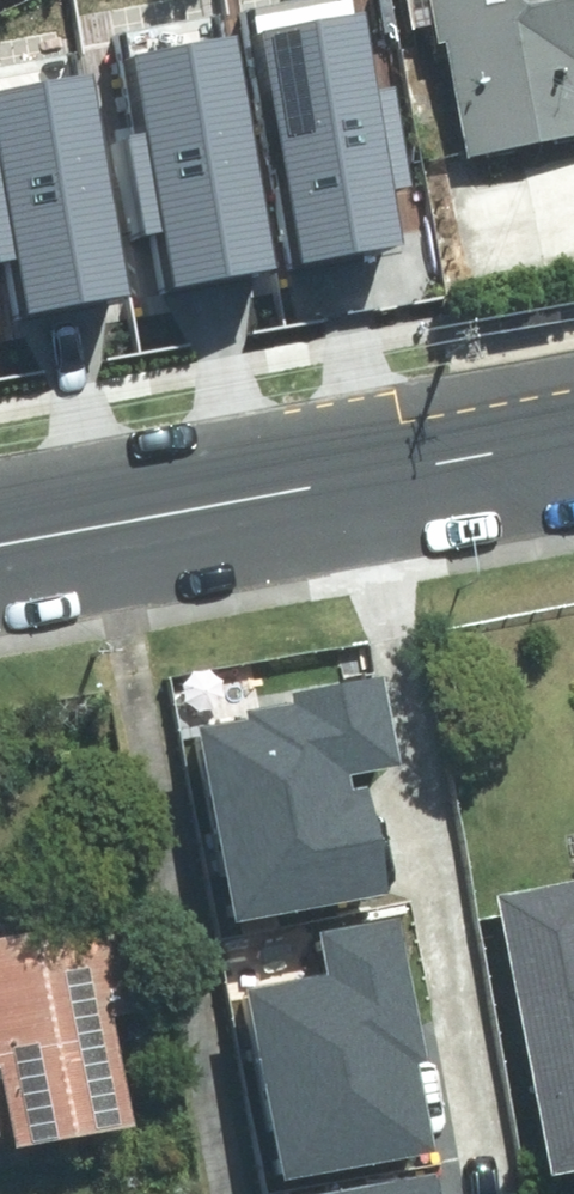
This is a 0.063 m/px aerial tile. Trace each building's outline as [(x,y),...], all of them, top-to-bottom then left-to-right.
[(403,245),(394,189),(413,186),(395,86),(376,90),(360,0),(327,0),(262,11),(306,262),(403,245)] [(414,27),(435,23),(439,44),(450,42),(471,153),(573,133),(573,0),(409,0),(414,27)] [(166,230),(176,285),(270,267),(222,16),(129,34),(147,131),(124,135),(143,234),(166,230)] [(126,291),(83,57),(0,72),(0,129),(6,162),(0,163),(0,261),(23,257),(32,309),(126,291)] [(239,918),(386,891),(368,788),(351,791),(348,773),(399,764),(383,676),(293,693),(295,704),(250,712),(251,721),(205,730),(239,918)] [(499,897),(551,1177),(573,1173),(573,883),(499,897)] [(17,1131),(19,1144),(131,1123),(111,1014),(147,1007),(129,913),(0,938),(0,1135),(17,1131)] [(250,990),(286,1176),(434,1148),(416,1057),(426,1055),(399,916),(321,931),(330,974),(250,990)] [(341,1193),(441,1193),(438,1176),(341,1193)]
